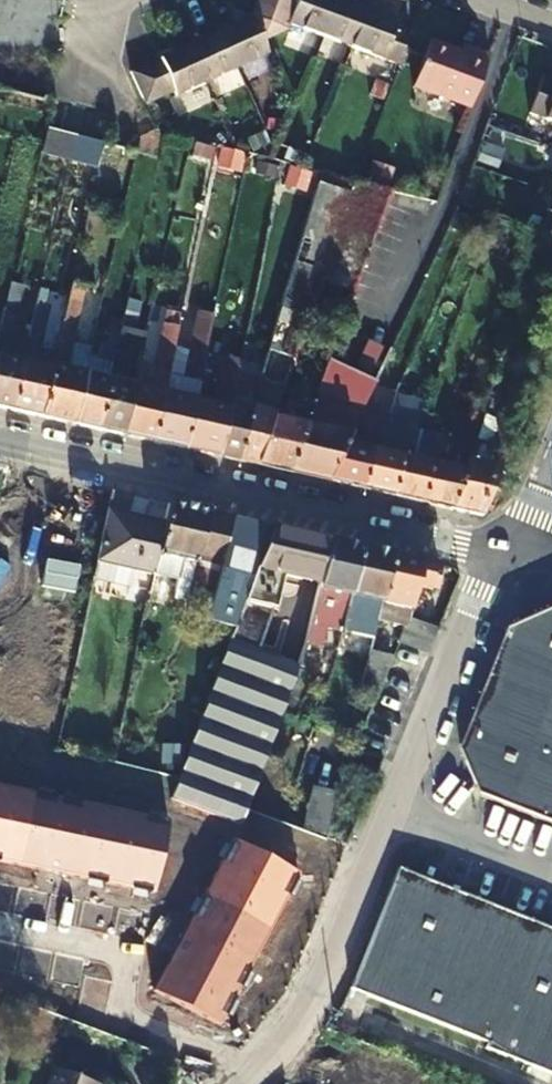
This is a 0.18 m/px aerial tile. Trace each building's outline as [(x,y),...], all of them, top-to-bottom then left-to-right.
[(290,14),(295,0),(257,0),(257,1),(290,14)] [(290,14),(287,22),(318,35),(331,0),(295,0),(290,14)] [(349,46),(364,7),(346,0),(331,0),(318,35),(349,46)] [(251,16),(253,17),(284,28),(287,22),(290,14),(257,1),(251,16)] [(397,65),(409,31),(395,26),(397,20),(364,7),(349,46),(397,65)] [(220,30),(236,68),(269,53),(253,17),(251,16),(220,30)] [(220,30),(189,45),(207,82),(236,68),(220,30)] [(470,109),(490,59),(463,48),(460,56),(431,44),(415,86),(470,109)] [(147,65),(161,97),(174,91),(176,97),(207,82),(189,45),(147,65)] [(161,97),(147,65),(131,71),(147,103),(161,97)] [(543,78),(528,117),(551,126),(551,81),(543,78)] [(97,168),(103,142),(47,127),(40,153),(97,168)] [(353,183),(319,173),(261,368),(252,397),(250,407),(234,461),(254,466),(272,417),(283,386),(308,315),(353,183)] [(542,223),(546,224),(543,233),(551,235),(551,196),(542,223)] [(11,411),(12,408),(28,340),(9,336),(21,286),(10,283),(4,309),(1,323),(0,327),(0,408),(11,411)] [(41,414),(40,417),(74,425),(75,422),(87,365),(68,361),(83,287),(70,284),(52,367),(41,414)] [(12,408),(11,411),(40,417),(41,414),(52,367),(35,363),(50,293),(39,290),(28,340),(12,408)] [(120,432),(135,370),(127,368),(131,350),(140,352),(144,334),(128,330),(129,324),(131,316),(124,314),(119,334),(116,347),(111,366),(98,427),(97,430),(120,435),(120,432)] [(272,417),(254,466),(289,474),(325,368),(339,327),(308,315),(283,386),(296,392),(292,400),(285,398),(278,418),(272,417)] [(96,328),(93,342),(116,347),(119,334),(96,328)] [(169,363),(173,345),(160,342),(148,388),(134,385),(120,432),(120,435),(151,442),(151,439),(162,391),(169,363)] [(371,374),(381,349),(366,343),(356,367),(371,374)] [(203,368),(206,354),(173,345),(169,363),(202,370),(203,368)] [(206,354),(203,368),(218,372),(211,403),(196,399),(185,446),(184,450),(216,457),(217,454),(228,402),(238,361),(206,354)] [(75,422),(74,425),(97,430),(98,427),(111,366),(88,361),(87,365),(75,422)] [(252,397),(261,368),(249,365),(241,394),(252,397)] [(289,474),(329,482),(355,427),(374,384),(325,368),(289,474)] [(493,465),(508,425),(497,421),(514,373),(502,368),(475,445),(465,469),(452,506),(451,509),(476,515),(477,512),(493,465)] [(135,370),(120,432),(134,385),(138,371),(135,370)] [(151,442),(184,450),(185,446),(196,399),(162,391),(151,439),(151,442)] [(234,461),(250,407),(228,402),(217,454),(216,457),(234,461)] [(363,486),(363,490),(393,497),(394,493),(408,439),(390,434),(392,425),(387,424),(381,423),(379,422),(376,433),(363,486)] [(355,427),(329,482),(363,490),(363,486),(376,433),(355,427)] [(394,493),(393,497),(421,503),(422,500),(431,461),(415,458),(421,431),(417,430),(410,429),(408,439),(394,493)] [(422,500),(421,503),(451,509),(452,506),(465,469),(444,464),(449,437),(447,437),(440,435),(437,435),(431,461),(422,500)] [(498,466),(493,465),(477,512),(476,515),(482,516),(498,466)] [(164,524),(152,576),(174,581),(171,599),(189,603),(198,559),(218,563),(228,520),(229,517),(168,503),(168,506),(164,524)] [(94,563),(128,571),(152,576),(164,524),(105,509),(97,552),(94,563)] [(228,520),(218,563),(240,567),(226,606),(239,611),(270,526),(229,517),(228,520)] [(246,810),(305,643),(287,637),(268,627),(271,612),(273,611),(281,577),(319,585),(330,543),(331,540),(270,526),(239,611),(233,628),(180,775),(171,799),(240,825),(246,810)] [(319,585),(305,643),(320,646),(325,628),(328,628),(336,591),(349,594),(359,549),(360,546),(331,540),(330,543),(319,585)] [(372,634),(373,633),(381,601),(383,602),(392,556),(393,553),(360,546),(359,549),(349,594),(342,630),(357,633),(357,631),(372,634)] [(407,616),(409,617),(410,614),(417,585),(433,588),(437,567),(438,564),(393,553),(392,556),(383,602),(394,604),(391,622),(402,627),(407,616)] [(92,575),(91,579),(124,586),(128,571),(94,563),(92,575)] [(509,629),(461,751),(484,796),(551,823),(551,609),(509,629)] [(435,627),(409,617),(407,616),(402,627),(397,639),(426,651),(429,652),(438,629),(435,627)] [(375,693),(379,683),(384,669),(391,654),(368,651),(359,687),(375,693)] [(342,765),(335,783),(337,783),(325,835),(325,838),(345,846),(348,847),(377,775),(375,775),(342,765)] [(337,783),(335,783),(317,776),(304,831),(325,838),(325,835),(337,783)] [(0,781),(0,861),(158,896),(175,820),(0,781)] [(304,874),(230,838),(153,992),(226,1029),(304,874)] [(551,1077),(551,928),(398,868),(349,992),(488,1046),(486,1051),(551,1077)] [(56,1068),(50,1083),(96,1083),(56,1068)]
